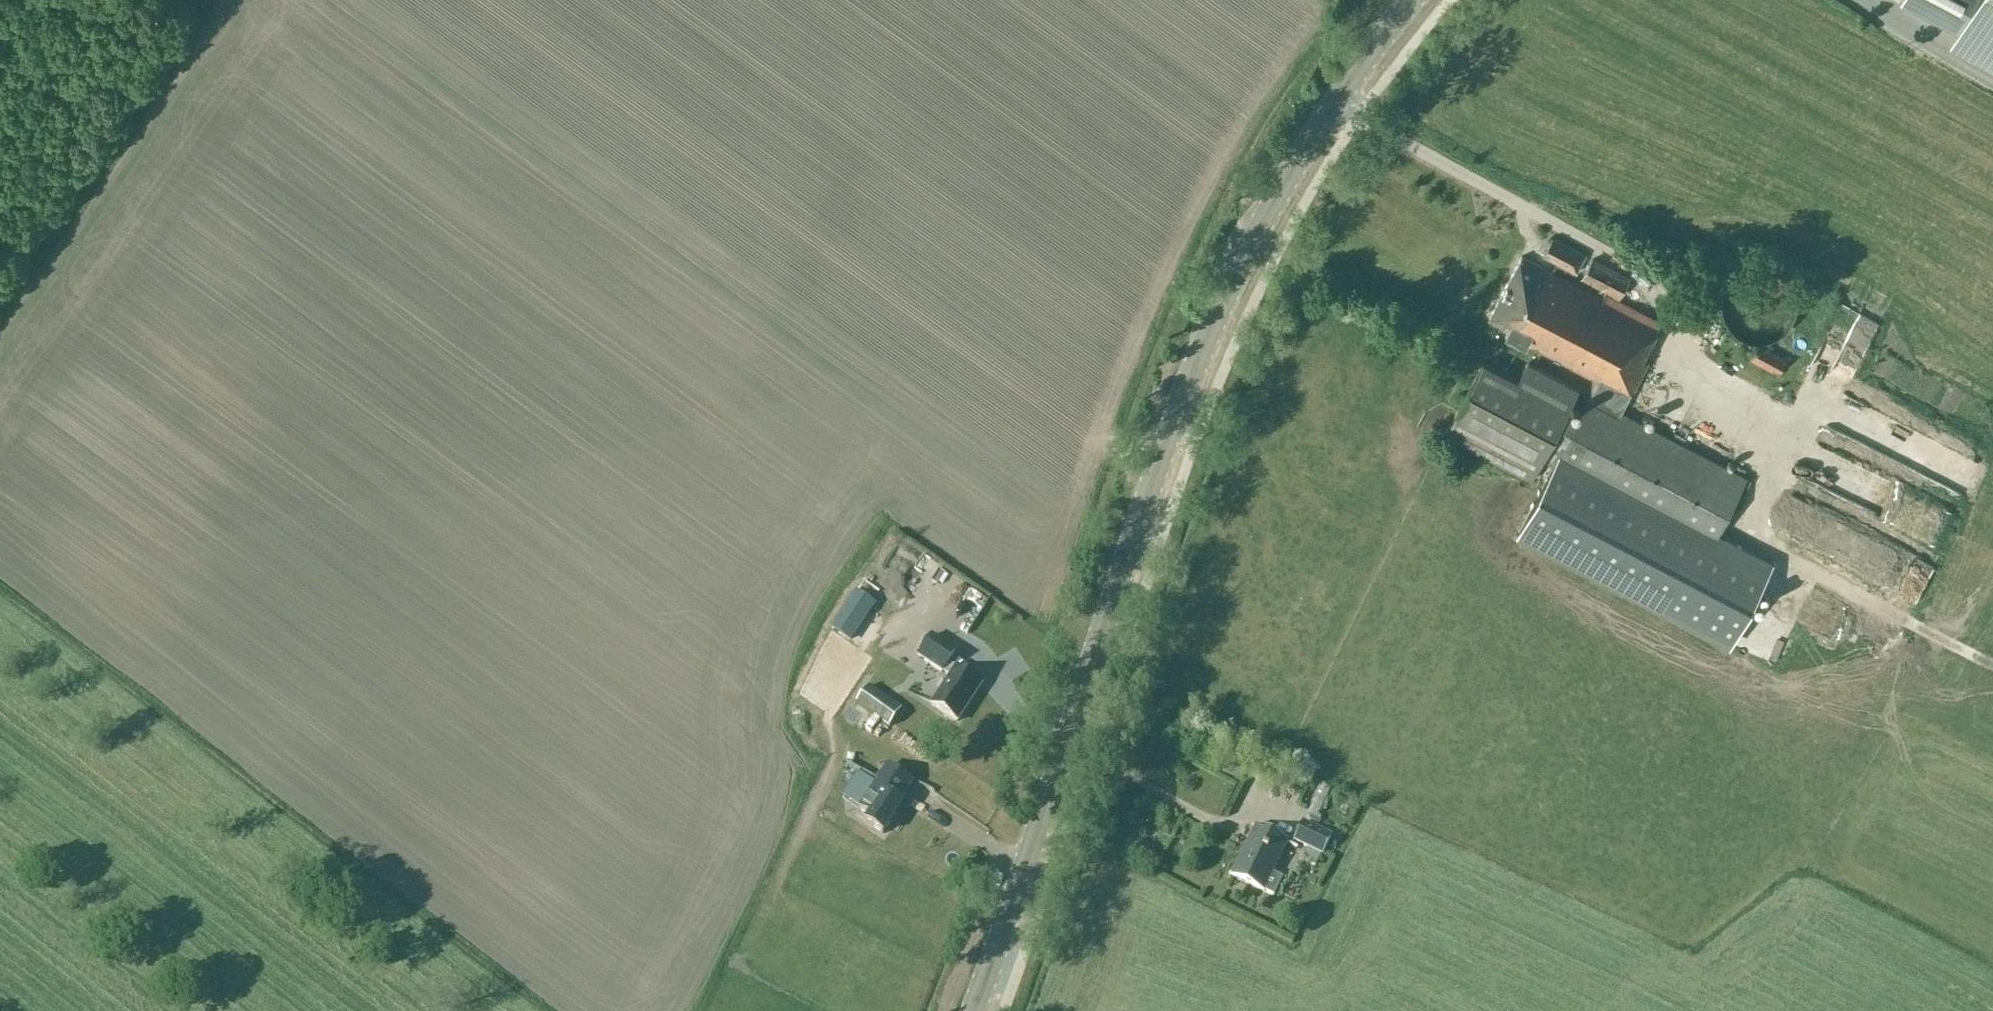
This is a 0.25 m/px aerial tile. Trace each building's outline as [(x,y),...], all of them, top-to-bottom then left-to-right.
[(1948,44),(1992,68),(1992,0),(1901,0),(1900,1),(1956,30),(1948,44)] [(1552,237),(1543,254),(1576,271),(1585,254),(1552,237)] [(1602,297),(1521,255),(1489,317),(1508,327),(1505,332),(1507,338),(1518,344),(1525,342),(1525,341),(1598,379),(1590,395),(1589,395),(1517,531),(1729,643),(1771,562),(1716,534),(1746,477),(1621,411),(1630,396),(1656,347),(1650,344),(1661,322),(1605,292),(1602,297)] [(1592,258),(1583,275),(1619,295),(1629,277),(1592,258)] [(1787,357),(1758,343),(1750,359),(1778,374),(1787,357)] [(1444,433),(1531,479),(1578,389),(1527,362),(1518,379),(1483,361),(1444,433)] [(1892,558),(1817,523),(1804,550),(1879,586),(1892,558)] [(950,677),(932,705),(957,721),(981,684),(948,663),(956,651),(932,635),(918,656),(941,672),(941,671),(950,677)] [(837,666),(824,686),(833,692),(836,687),(890,726),(902,710),(837,666)] [(864,771),(855,784),(869,793),(859,808),(869,815),(865,822),(883,834),(903,803),(900,801),(912,783),(886,766),(878,780),(864,771)] [(1310,826),(1329,787),(1321,784),(1303,822),(1294,841),(1324,854),(1332,835),(1310,826)] [(1229,874),(1273,896),(1282,878),(1271,873),(1287,842),(1253,826),(1229,874)]
